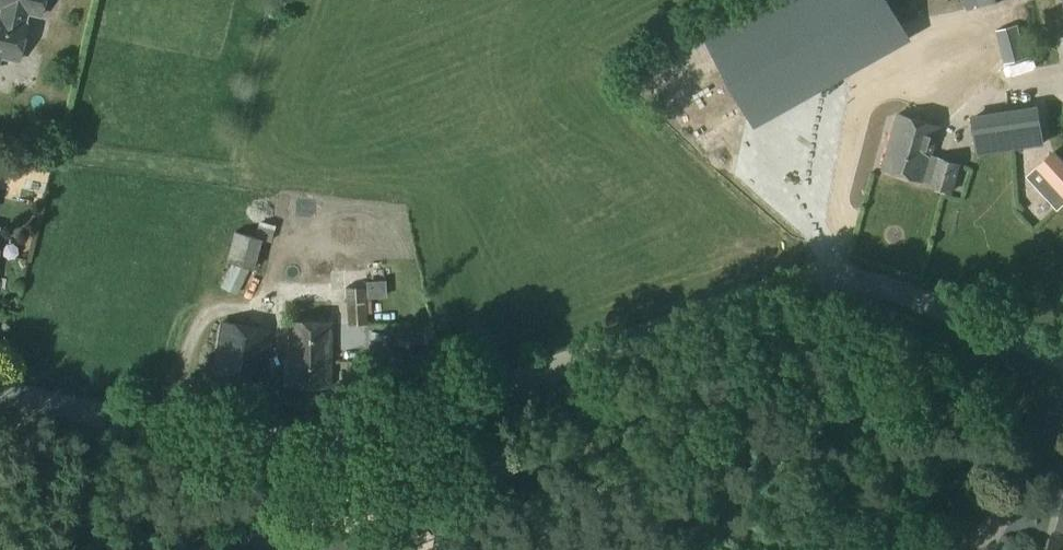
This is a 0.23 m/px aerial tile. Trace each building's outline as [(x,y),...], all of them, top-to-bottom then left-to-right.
[(17,61),(26,24),(24,24),(27,13),(40,16),(44,0),(0,0),(0,7),(2,8),(0,15),(0,57),(17,61)] [(967,23),(887,0),(820,0),(814,19),(858,31),(851,56),(949,84),(967,23)] [(968,11),(1000,0),(964,0),(968,11)] [(1018,23),(994,30),(1004,64),(1027,58),(1018,23)] [(704,43),(685,115),(788,141),(806,69),(704,43)] [(841,158),(863,88),(831,78),(809,148),(841,158)] [(1037,109),(972,120),(978,154),(1042,144),(1037,109)] [(898,113),(881,167),(924,180),(925,179),(933,182),(933,185),(954,191),(961,164),(931,154),(940,125),(898,113)] [(1037,162),(1062,191),(1062,156),(1054,146),(1037,162)] [(230,263),(220,288),(238,295),(249,268),(254,269),(262,239),(234,232),(227,262),(230,263)] [(368,289),(345,289),(346,325),(369,324),(368,289)] [(285,321),(284,385),(331,386),(332,322),(285,321)] [(223,323),(215,371),(262,380),(269,331),(223,323)] [(429,546),(473,549),(474,549),(476,525),(431,521),(429,546)] [(1048,549),(1062,549),(1062,537),(1053,534),(1048,549)] [(274,549),(349,549),(347,539),(274,549)]
